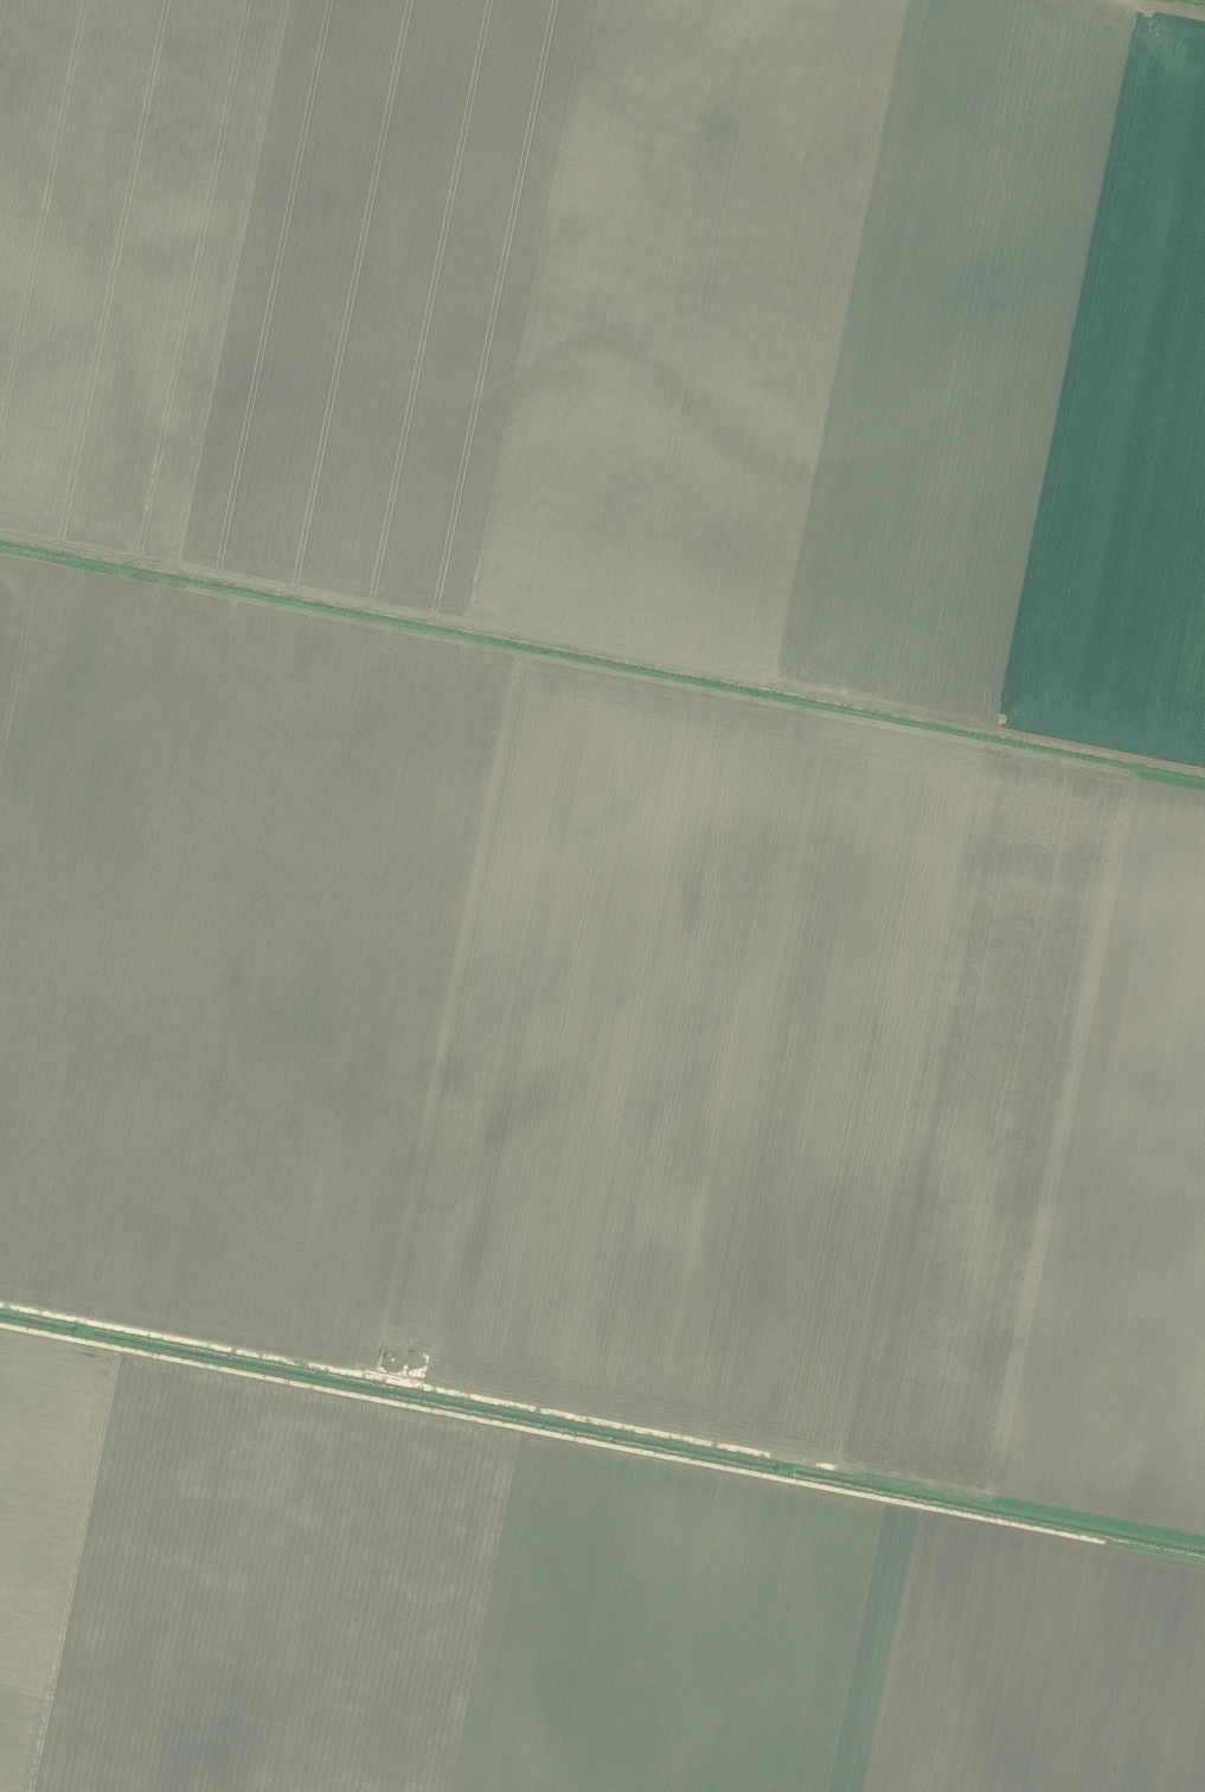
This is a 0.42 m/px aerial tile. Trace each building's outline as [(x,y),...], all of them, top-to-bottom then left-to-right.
[(400,1364),(408,1366),(412,1350),(400,1347),(397,1358),(401,1359),(400,1364)]
